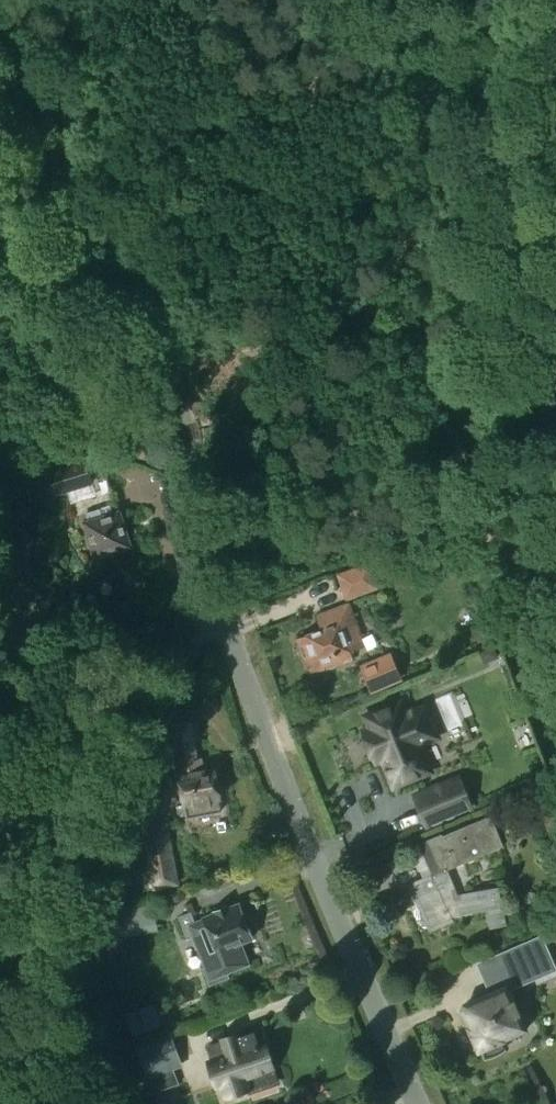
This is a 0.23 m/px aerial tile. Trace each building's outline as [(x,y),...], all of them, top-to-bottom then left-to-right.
[(93,484),(92,480),(85,458),(48,469),(57,495),(93,484)] [(95,557),(129,546),(119,513),(102,518),(100,509),(86,513),(89,522),(85,523),(95,557)] [(375,585),(367,562),(360,565),(368,588),(375,585)] [(336,654),(364,643),(348,602),(320,613),(325,628),(298,638),(312,674),(339,663),(336,654)] [(486,627),(476,625),(473,639),(483,641),(486,627)] [(480,651),(485,662),(497,657),(492,646),(480,651)] [(401,677),(390,651),(377,655),(381,665),(364,672),(371,688),(401,677)] [(424,707),(415,711),(406,715),(401,702),(366,716),(371,729),(363,732),(375,760),(383,757),(394,784),(429,770),(418,743),(436,736),(424,707)] [(199,772),(189,722),(171,725),(181,776),(179,776),(184,803),(183,803),(186,817),(220,811),(217,797),(219,797),(214,770),(199,772)] [(471,807),(459,776),(414,795),(426,825),(471,807)] [(432,874),(410,884),(430,930),(453,920),(451,917),(486,910),(490,928),(507,925),(499,886),(458,894),(448,869),(504,845),(491,815),(443,835),(442,833),(419,843),(432,874)] [(167,821),(141,827),(150,876),(153,889),(179,884),(167,821)] [(189,925),(196,922),(184,893),(149,908),(157,927),(179,918),(187,936),(193,934),(189,925)] [(205,919),(196,922),(189,925),(193,934),(206,966),(202,968),(209,985),(229,977),(227,972),(248,963),(240,943),(252,938),(238,903),(229,907),(229,906),(214,912),(215,913),(204,917),(205,919)] [(469,1027),(479,1050),(481,1049),(485,1058),(496,1056),(505,1050),(501,1040),(503,1039),(502,1038),(525,1028),(507,985),(515,982),(510,970),(486,981),(491,992),(464,1004),(463,1009),(470,1026),(469,1027)] [(132,1035),(164,1023),(157,1003),(125,1014),(132,1035)] [(210,1061),(215,1077),(219,1087),(221,1086),(224,1096),(248,1087),(250,1091),(266,1086),(262,1072),(272,1068),(263,1042),(257,1044),(253,1031),(207,1046),(212,1060),(210,1061)] [(174,1069),(183,1065),(171,1032),(137,1045),(147,1075),(142,1076),(149,1096),(179,1085),(174,1069)]
